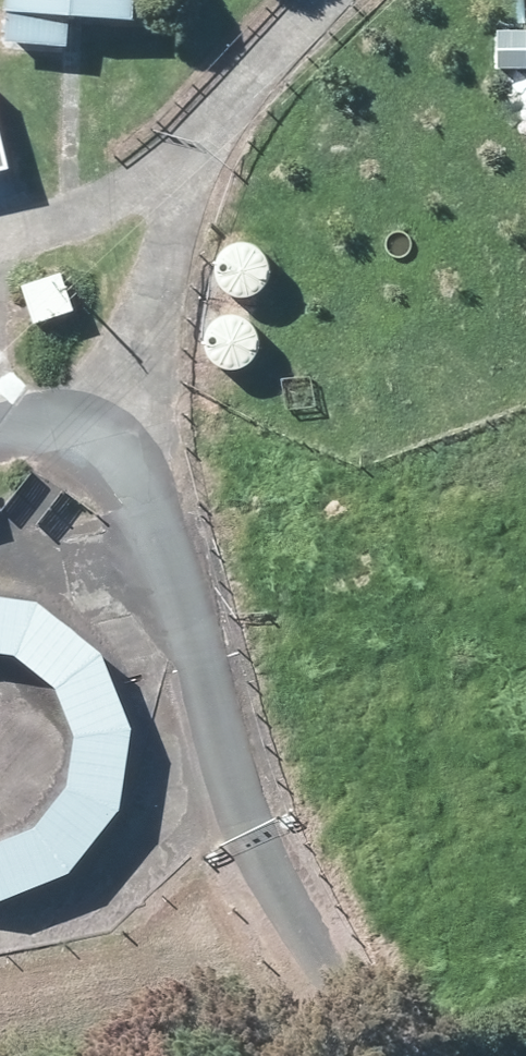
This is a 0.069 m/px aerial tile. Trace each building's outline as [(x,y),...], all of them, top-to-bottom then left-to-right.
[(1,35),(68,39),(70,13),(131,16),(132,0),(3,0),(1,35)] [(30,605),(0,600),(0,655),(14,657),(62,695),(73,738),(65,789),(32,833),(0,845),(0,909),(77,877),(120,806),(132,728),(105,656),(30,605)]
